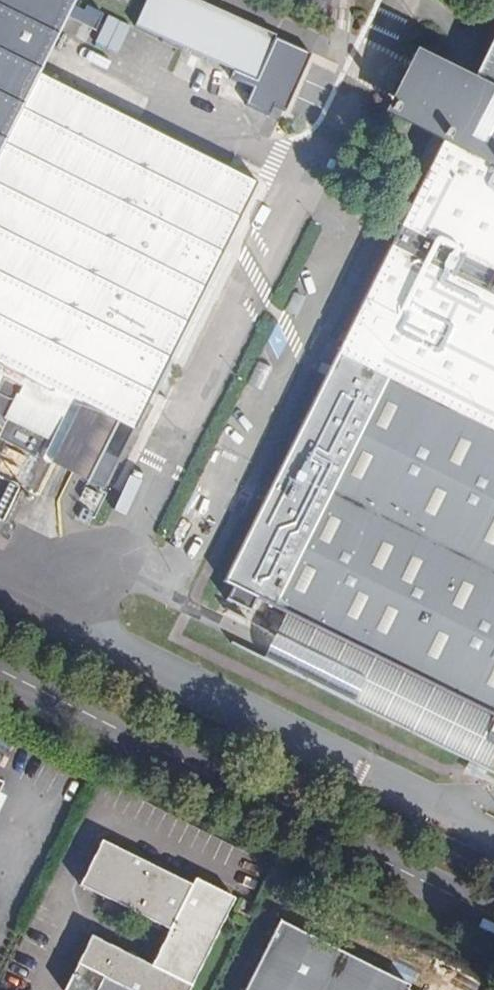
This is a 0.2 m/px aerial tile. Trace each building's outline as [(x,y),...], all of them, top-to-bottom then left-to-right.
[(40,73),(77,0),(0,0),(0,156),(40,73)] [(257,79),(276,36),(195,0),(148,0),(137,25),(257,79)] [(114,53),(127,26),(103,15),(91,42),(114,53)] [(472,83),(493,93),(493,38),(472,83)] [(472,83),(432,62),(401,122),(449,147),(493,169),(493,93),(472,83)] [(0,156),(0,434),(20,394),(29,376),(135,429),(258,181),(40,73),(0,156)] [(449,147),(346,354),(337,350),(223,579),(231,583),(225,597),(250,610),(257,597),(317,627),(307,648),(322,655),(326,647),(370,670),(377,656),(493,715),(493,169),(449,147)] [(261,387),(269,367),(256,362),(249,382),(261,387)] [(29,376),(20,394),(65,417),(44,458),(88,481),(104,449),(120,458),(135,429),(29,376)] [(43,431),(49,434),(58,417),(52,413),(43,431)] [(68,479),(58,509),(92,520),(102,490),(68,479)] [(488,734),(493,720),(493,715),(377,656),(370,670),(326,647),(322,655),(307,648),(317,627),(257,597),(250,610),(234,641),(493,770),(493,737),(488,734)] [(96,844),(75,885),(163,928),(144,965),(83,935),(56,989),(180,989),(225,899),(188,881),(184,888),(96,844)] [(256,908),(246,903),(240,914),(251,919),(256,908)] [(410,987),(392,978),(280,922),(246,989),(408,989),(410,987)]
